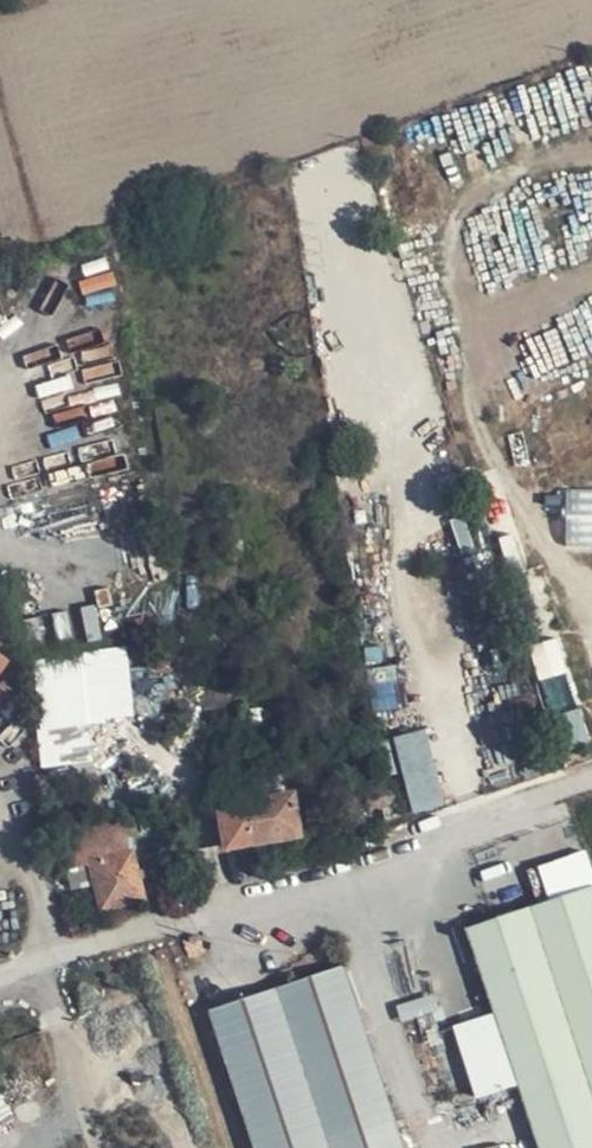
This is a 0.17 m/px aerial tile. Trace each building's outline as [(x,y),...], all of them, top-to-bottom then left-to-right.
[(565,488),(565,545),(591,545),(591,488),(565,488)] [(27,656),(41,770),(93,763),(88,723),(135,718),(125,644),(27,656)] [(383,664),(381,646),(364,648),(366,666),(383,664)] [(401,709),(396,664),(365,668),(370,712),(401,709)] [(425,730),(393,738),(413,813),(445,805),(425,730)] [(398,786),(394,773),(377,776),(383,809),(395,807),(391,788),(398,786)] [(367,812),(383,809),(377,776),(377,774),(356,778),(358,794),(364,793),(367,812)] [(299,839),(292,797),(270,800),(267,787),(242,792),(244,803),(219,807),(226,847),(299,839)] [(129,851),(122,820),(61,836),(69,870),(79,867),(91,864),(89,861),(129,851)] [(142,898),(129,851),(89,861),(91,864),(102,909),(142,898)] [(69,870),(74,887),(84,884),(79,867),(69,870)] [(463,927),(539,1147),(591,1147),(591,886),(591,883),(463,927)] [(343,967),(208,1017),(254,1147),(408,1147),(343,967)]
